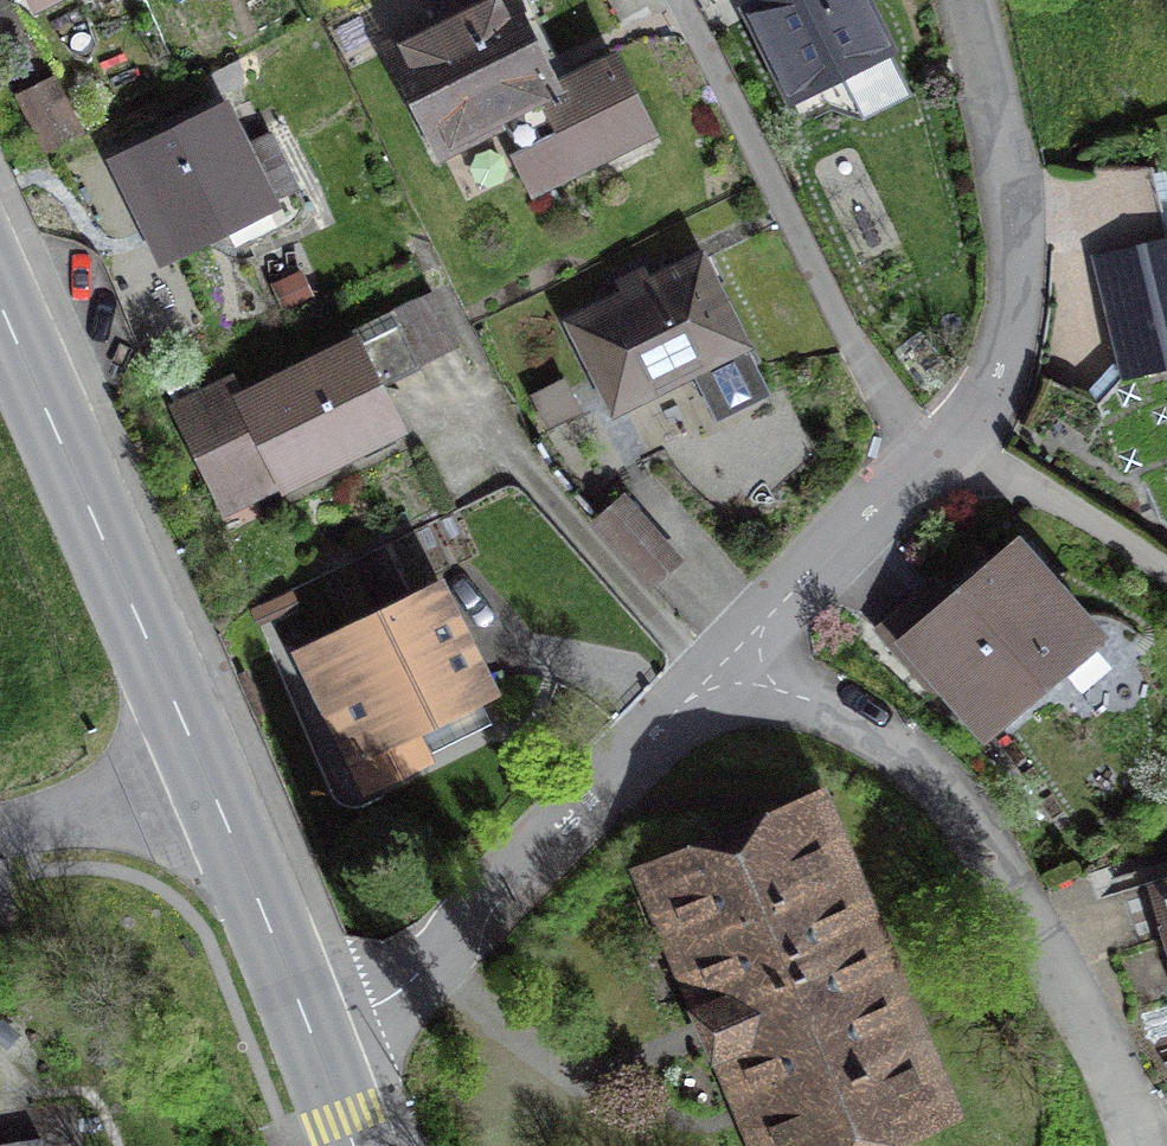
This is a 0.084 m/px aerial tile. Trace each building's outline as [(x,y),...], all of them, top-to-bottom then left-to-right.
[(391,48),(441,152),(505,121),(536,185),(648,132),(614,62),(555,91),(511,0),(491,0),(391,48)] [(748,5),(796,100),(893,51),(867,0),(759,0),(748,5)] [(54,79),(19,96),(46,150),(80,133),(54,79)] [(224,112),(118,164),(149,227),(163,220),(177,247),(297,188),(270,132),(241,146),(224,112)] [(1099,257),(1128,374),(1096,404),(1107,432),(1100,453),(1116,490),(1166,469),(1166,241),(1099,257)] [(627,297),(574,323),(616,408),(695,369),(719,415),(767,392),(702,261),(652,286),(645,272),(621,284),(627,297)] [(231,385),(179,411),(223,499),(281,470),(286,481),(396,426),(376,387),(419,366),(393,313),(348,335),(353,345),(239,402),(231,385)] [(917,598),(880,629),(932,690),(946,679),(984,725),(1057,664),(1050,652),(1081,627),(1017,551),(935,620),(917,598)] [(439,590),(306,655),(369,783),(427,755),(412,724),(487,688),(439,590)] [(663,879),(777,1145),(835,1145),(935,1104),(812,816),(663,879)] [(1097,884),(1118,952),(1166,936),(1166,827),(1143,843),(1151,868),(1097,884)] [(0,1144),(0,1145),(47,1145),(41,1136),(0,1144)]
